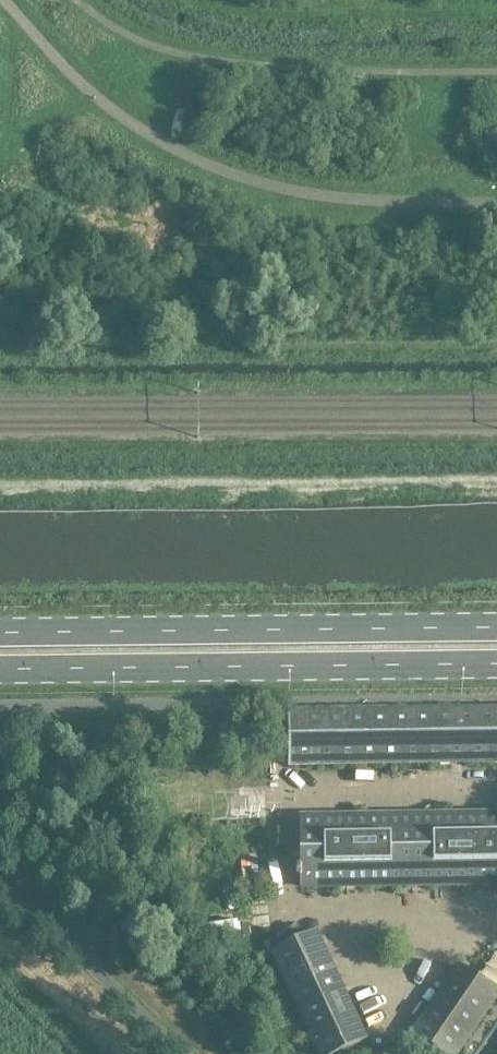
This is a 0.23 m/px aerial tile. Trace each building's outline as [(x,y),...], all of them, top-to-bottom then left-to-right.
[(287,710),(287,767),(496,764),(496,707),(287,710)] [(300,818),(301,886),(496,883),(496,815),(300,818)] [(314,932),(304,937),(298,925),(267,939),(273,951),(320,1053),(332,1053),(364,1039),(314,932)] [(496,993),(458,966),(412,1033),(441,1053),(455,1053),(496,993)]
